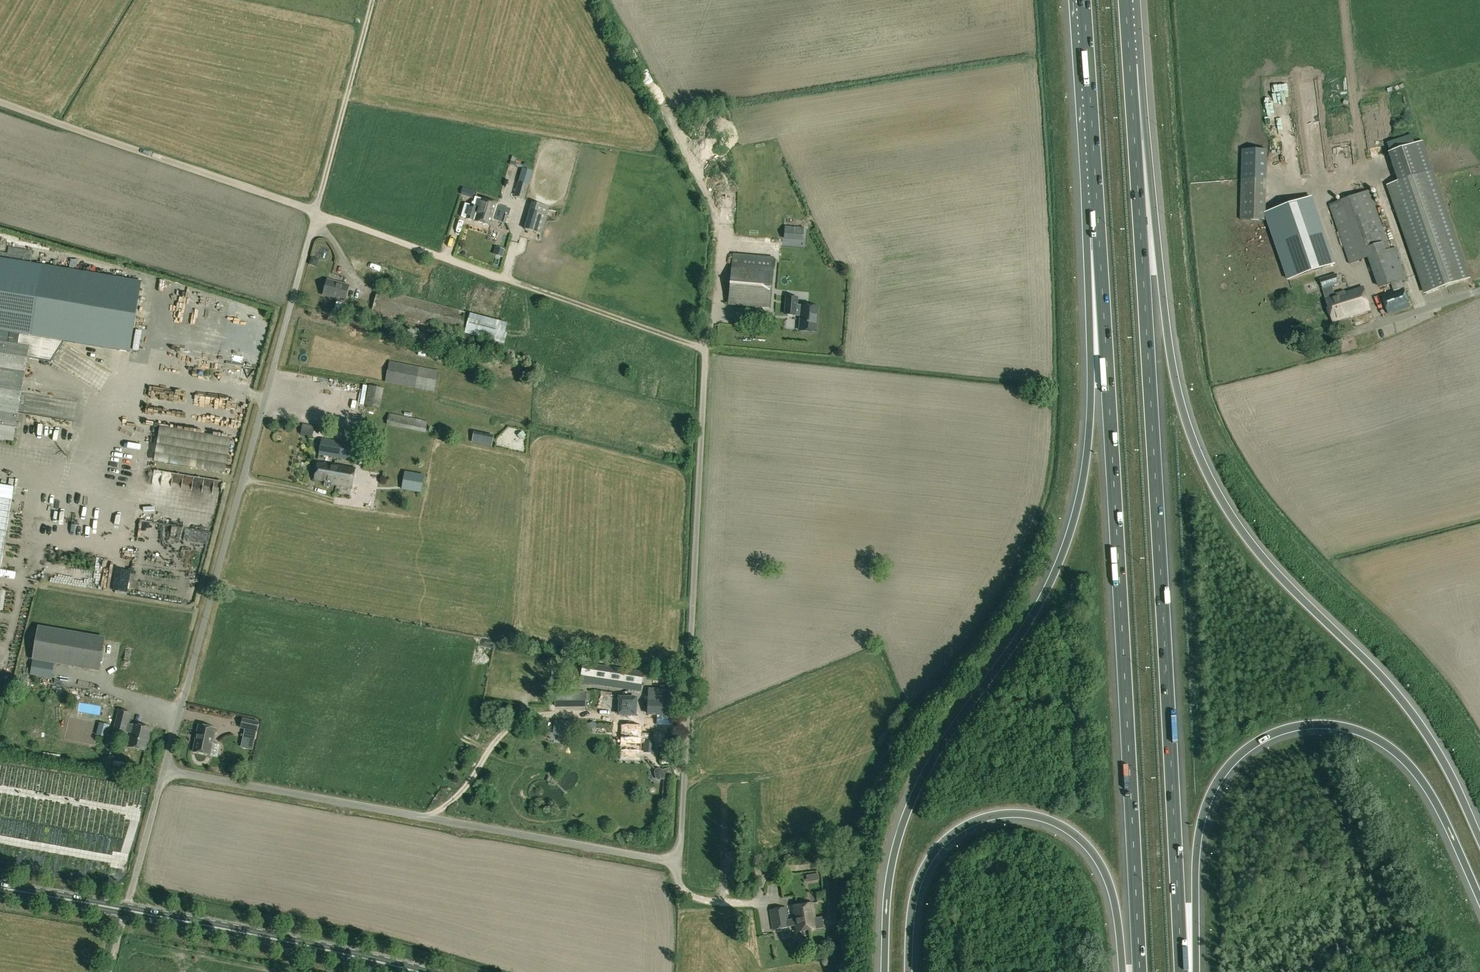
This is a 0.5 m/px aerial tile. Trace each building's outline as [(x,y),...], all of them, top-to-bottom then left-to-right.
[(514,197),(525,200),(533,171),(522,168),(514,197)] [(1389,184),(1426,293),(1469,279),(1432,170),(1389,184)] [(1242,178),(1241,219),(1265,220),(1266,179),(1242,178)] [(469,190),(467,197),(473,198),(475,191),(469,190)] [(1410,307),(1401,280),(1406,279),(1396,247),(1390,249),(1370,190),(1329,204),(1349,264),(1368,258),(1378,288),(1391,284),(1393,291),(1381,295),(1388,314),(1410,307)] [(1317,270),(1334,264),(1311,198),(1266,213),(1268,220),(1289,280),(1317,270)] [(492,226),(499,204),(481,199),(479,208),(470,205),(466,218),(492,226)] [(548,207),(533,203),(525,230),(540,234),(548,207)] [(509,216),(503,214),(501,222),(506,224),(509,216)] [(328,253),(334,247),(325,238),(319,244),(328,253)] [(32,332),(42,260),(0,255),(0,328),(32,332)] [(769,308),(772,268),(732,264),(728,305),(769,308)] [(115,284),(116,270),(46,265),(44,283),(43,283),(42,302),(44,302),(45,294),(51,295),(51,294),(57,295),(56,304),(62,305),(62,301),(64,301),(65,288),(99,291),(99,283),(115,284)] [(802,270),(800,285),(811,287),(813,272),(802,270)] [(1336,274),(1319,279),(1322,289),(1332,286),(1339,284),(1336,274)] [(327,280),(323,296),(345,302),(349,286),(327,280)] [(1332,286),(1322,289),(1325,298),(1326,298),(1335,295),(1335,294),(1332,286)] [(1363,287),(1344,293),(1343,291),(1335,294),(1335,295),(1326,298),(1333,321),(1370,310),(1363,287)] [(509,324),(378,289),(370,318),(390,324),(392,315),(504,345),(509,324)] [(796,315),(801,315),(800,331),(816,332),(818,308),(796,306),(797,298),(786,297),(785,314),(796,315)] [(336,302),(333,313),(340,315),(343,304),(336,302)] [(799,323),(800,316),(789,315),(788,323),(799,323)] [(29,347),(0,343),(0,440),(13,442),(17,417),(29,347)] [(221,366),(221,370),(226,370),(226,355),(209,354),(208,366),(221,366)] [(249,361),(247,368),(254,370),(256,363),(249,361)] [(390,362),(385,383),(435,392),(439,371),(390,362)] [(378,382),(377,394),(385,395),(387,383),(378,382)] [(389,414),(387,425),(426,434),(429,422),(389,414)] [(353,428),(354,418),(345,418),(344,423),(348,424),(347,427),(353,428)] [(312,438),(315,426),(303,424),(301,435),(312,438)] [(494,436),(474,432),(471,444),(491,448),(494,436)] [(357,462),(360,445),(322,439),(319,456),(357,462)] [(318,464),(315,480),(331,483),(331,485),(351,488),(355,469),(335,465),(335,466),(318,464)] [(179,470),(177,480),(194,484),(196,473),(179,470)] [(424,475),(405,472),(402,489),(421,492),(424,475)] [(14,488),(0,486),(0,570),(14,488)] [(34,531),(38,504),(32,503),(29,531),(34,531)] [(105,648),(103,646),(104,639),(38,628),(33,659),(99,670),(100,663),(102,662),(103,657),(101,656),(102,653),(104,653),(105,648)] [(642,690),(646,672),(562,658),(561,663),(576,665),(576,668),(579,668),(578,679),(612,685),(613,681),(619,682),(618,686),(642,690)] [(82,693),(81,707),(103,709),(105,695),(82,693)] [(674,715),(675,694),(649,693),(648,714),(674,715)] [(554,708),(585,708),(585,695),(554,695),(554,708)] [(635,699),(619,698),(618,714),(634,714),(635,699)] [(126,732),(132,733),(128,747),(145,751),(151,729),(134,725),(134,726),(128,724),(131,714),(119,711),(114,730),(126,733),(126,732)] [(259,722),(243,719),(241,728),(257,731),(259,722)] [(569,737),(572,725),(556,722),(553,734),(569,737)] [(99,723),(96,735),(107,737),(109,725),(99,723)] [(216,729),(199,725),(193,752),(210,755),(216,729)] [(645,744),(645,752),(651,752),(652,744),(648,744),(648,735),(642,735),(642,726),(621,725),(620,751),(641,751),(641,744),(645,744)] [(61,756),(51,755),(43,754),(41,764),(59,767),(60,764),(61,756)] [(108,773),(123,775),(125,764),(124,763),(125,763),(118,761),(118,762),(110,761),(108,773)] [(654,772),(656,779),(659,781),(663,780),(663,779),(673,776),(670,767),(662,769),(659,768),(656,769),(654,772)] [(792,860),(788,849),(783,851),(787,862),(792,860)] [(813,903),(792,907),(796,933),(824,928),(822,917),(815,918),(813,903)] [(786,908),(769,911),(773,931),(790,928),(786,908)]
